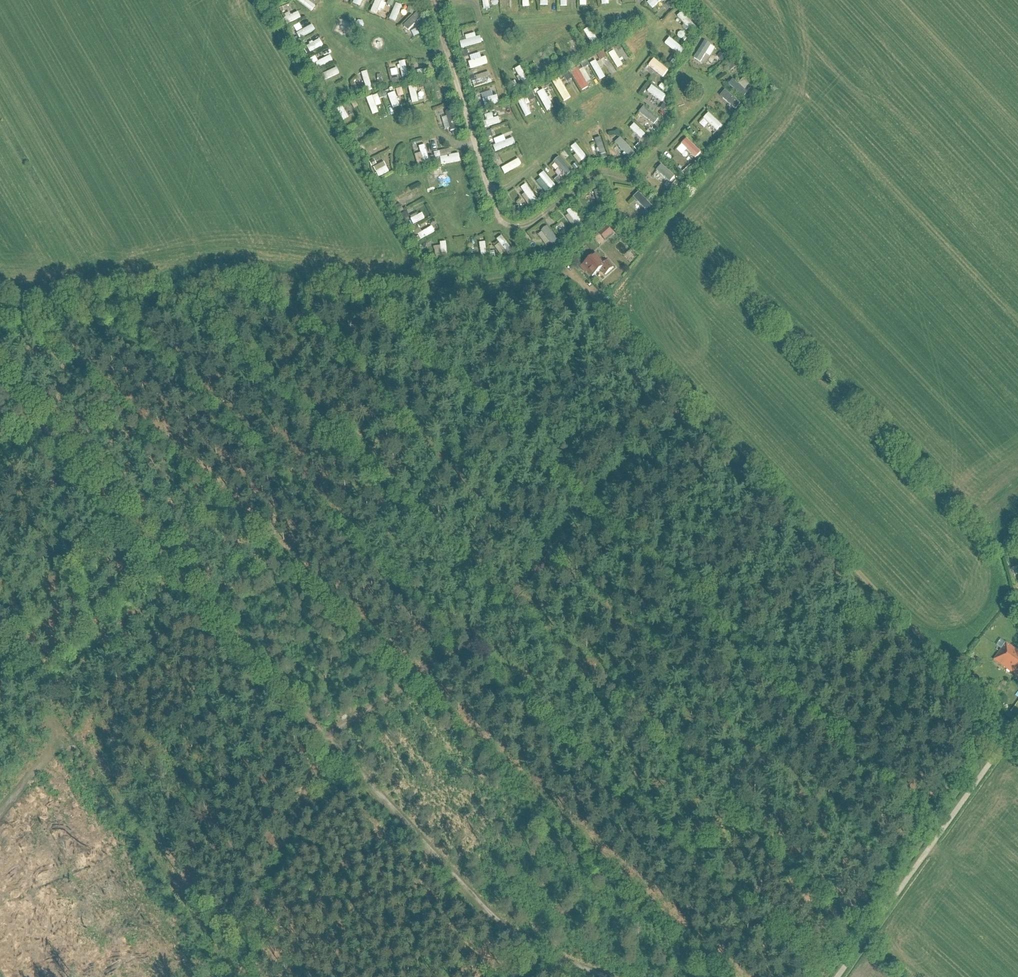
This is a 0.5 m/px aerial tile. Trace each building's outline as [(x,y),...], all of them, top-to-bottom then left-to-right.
[(311,12),(315,7),(307,0),(296,0),(311,12)] [(370,13),(376,15),(382,0),(375,0),(370,13)] [(411,2),(405,0),(404,0),(399,18),(406,20),(411,2)] [(491,9),(500,9),(500,0),(490,0),(491,9)] [(510,9),(518,9),(518,0),(510,0),(510,9)] [(647,3),(652,9),(662,0),(650,0),(647,3)] [(401,6),(395,4),(389,20),(395,22),(401,6)] [(675,13),(678,20),(691,13),(688,6),(675,13)] [(417,12),(403,26),(409,32),(423,18),(417,12)] [(298,13),(283,19),(286,25),(301,19),(298,13)] [(347,18),(342,30),(354,34),(358,23),(347,18)] [(592,28),(601,42),(609,37),(600,23),(592,28)] [(312,25),(296,34),(299,40),(315,31),(312,25)] [(423,35),(430,31),(426,25),(419,28),(423,35)] [(590,28),(584,32),(594,48),(600,44),(590,28)] [(466,41),(460,43),(462,48),(481,43),(479,37),(476,38),(475,33),(465,36),(466,41)] [(642,36),(635,56),(641,59),(648,39),(642,36)] [(574,38),(569,41),(576,54),(581,51),(574,38)] [(670,38),(664,44),(679,57),(684,51),(670,38)] [(319,39),(306,46),(310,53),(323,47),(319,39)] [(704,41),(694,59),(701,62),(711,45),(704,41)] [(616,48),(624,64),(631,60),(624,45),(616,48)] [(630,46),(626,49),(630,56),(635,54),(630,46)] [(623,66),(613,51),(608,54),(617,69),(623,66)] [(544,56),(548,68),(554,65),(550,54),(544,56)] [(598,57),(607,74),(612,71),(603,54),(598,57)] [(330,56),(315,64),(318,70),(333,62),(330,56)] [(482,59),(466,65),(467,71),(484,65),(482,59)] [(654,59),(648,66),(663,78),(668,72),(654,59)] [(595,61),(590,64),(600,81),(605,78),(595,61)] [(408,77),(405,62),(398,63),(402,78),(408,77)] [(532,80),(538,77),(530,63),(524,67),(532,80)] [(520,67),(514,70),(522,84),(528,81),(520,67)] [(584,70),(590,83),(596,80),(590,67),(584,70)] [(371,70),(377,88),(382,87),(377,68),(371,70)] [(578,68),(570,72),(582,93),(589,88),(578,68)] [(429,75),(428,69),(414,72),(415,78),(429,75)] [(373,90),(366,72),(360,74),(367,92),(373,90)] [(477,80),(472,82),(474,89),(492,83),(489,72),(475,76),(477,80)] [(758,89),(755,87),(759,81),(751,76),(749,80),(742,75),(737,83),(754,95),(758,89)] [(570,94),(576,89),(567,76),(560,80),(570,94)] [(559,78),(552,82),(564,103),(571,99),(559,78)] [(733,79),(728,85),(742,98),(747,92),(733,79)] [(451,98),(456,97),(453,81),(447,82),(451,98)] [(421,101),(429,98),(424,82),(416,85),(421,101)] [(443,84),(437,85),(441,102),(447,100),(443,84)] [(651,85),(646,92),(661,104),(666,97),(651,85)] [(414,86),(408,87),(412,105),(418,103),(414,86)] [(725,91),(720,96),(734,110),(739,104),(725,91)] [(381,111),(388,108),(382,93),(375,95),(381,111)] [(394,93),(387,96),(393,110),(400,107),(394,93)] [(497,95),(483,100),(485,108),(499,103),(497,95)] [(372,97),(366,99),(372,114),(378,112),(372,97)] [(528,97),(518,102),(525,116),(535,111),(528,97)] [(362,109),(351,101),(344,111),(355,119),(362,109)] [(348,118),(342,107),(337,110),(343,121),(348,118)] [(644,107),(639,113),(654,125),(659,119),(644,107)] [(450,111),(445,112),(450,131),(456,130),(450,111)] [(708,114),(703,119),(717,133),(723,127),(708,114)] [(498,117),(483,122),(485,129),(500,124),(498,117)] [(645,135),(634,124),(630,129),(641,140),(645,135)] [(500,131),(493,133),(496,141),(503,139),(500,131)] [(697,135),(691,141),(707,154),(712,148),(697,135)] [(513,138),(493,146),(495,152),(515,145),(513,138)] [(606,154),(600,138),(595,140),(600,156),(606,154)] [(620,138),(615,143),(630,159),(635,154),(620,138)] [(686,140),(681,145),(695,159),(701,153),(686,140)] [(587,158),(576,144),(571,148),(582,162),(587,158)] [(382,145),(366,153),(369,159),(385,151),(382,145)] [(424,146),(419,148),(423,164),(429,162),(424,146)] [(458,154),(439,158),(441,166),(460,162),(458,154)] [(571,172),(559,158),(553,163),(566,177),(571,172)] [(518,159),(501,169),(505,174),(521,165),(518,159)] [(384,162),(373,168),(378,178),(389,172),(384,162)] [(678,183),(685,176),(672,165),(666,172),(678,183)] [(433,170),(427,171),(430,186),(436,185),(433,170)] [(555,187),(544,173),(539,177),(550,191),(555,187)] [(537,201),(526,185),(520,189),(532,205),(537,201)] [(599,190),(594,192),(597,203),(590,206),(592,213),(599,211),(599,212),(606,209),(599,190)] [(413,192),(399,199),(402,205),(416,198),(413,192)] [(653,208),(638,193),(633,198),(648,214),(653,208)] [(572,208),(566,212),(568,215),(565,217),(573,230),(578,227),(579,230),(584,226),(572,208)] [(626,219),(634,226),(639,220),(631,213),(626,219)] [(422,214),(410,220),(413,225),(425,219),(422,214)] [(560,226),(555,230),(559,235),(564,231),(560,226)] [(542,233),(538,236),(546,247),(551,244),(552,246),(558,242),(547,227),(540,231),(542,233)] [(593,240),(600,249),(615,237),(607,227),(599,233),(600,234),(593,240)] [(431,228),(417,236),(420,241),(434,233),(431,228)] [(513,252),(501,237),(496,241),(508,256),(513,252)] [(485,243),(479,244),(481,257),(487,256),(485,243)] [(596,255),(583,266),(593,277),(601,270),(606,276),(614,269),(607,261),(603,264),(596,255)] [(994,660),(1017,678),(1017,652),(1006,643),(994,660)] [(371,717),(383,709),(378,702),(366,710),(371,717)] [(343,733),(360,722),(355,716),(339,726),(343,733)]
